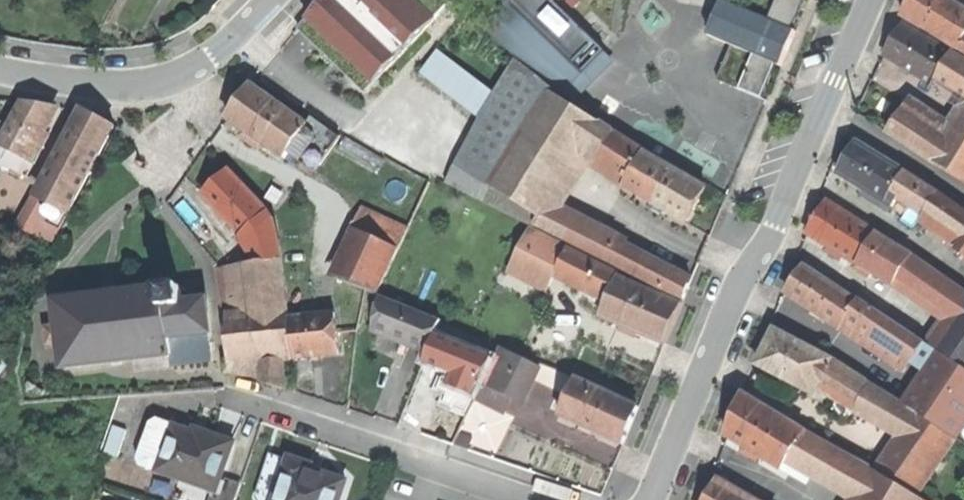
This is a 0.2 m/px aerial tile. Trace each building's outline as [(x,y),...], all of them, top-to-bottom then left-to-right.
[(214,12),(225,0),(201,0),(214,12)] [(297,29),(364,93),(436,18),(418,0),(324,0),(297,29)] [(605,37),(565,2),(563,0),(525,0),(503,24),(565,81),(605,37)] [(748,10),(724,0),(709,37),(732,47),(756,57),(741,91),(764,100),(778,66),(783,67),(797,32),(793,30),(805,0),(752,0),(748,10)] [(925,30),(926,29),(958,49),(963,40),(963,10),(948,0),(911,0),(903,16),(925,30)] [(885,56),(934,86),(940,77),(952,55),(951,54),(903,25),(894,40),(885,56)] [(718,81),(741,91),(756,57),(732,47),(718,81)] [(951,54),(952,55),(940,77),(963,91),(963,60),(952,53),(951,54)] [(478,125),(495,97),(442,57),(424,84),(478,125)] [(457,165),(494,188),(554,94),(555,90),(518,60),(495,97),(478,125),(457,165)] [(286,159),(295,147),(309,127),(308,126),(253,87),(240,104),(229,120),(286,159)] [(549,207),(588,146),(602,124),(554,94),(494,188),(541,218),(542,219),(549,207)] [(7,150),(28,161),(32,153),(42,133),(54,110),(38,107),(24,103),(12,128),(2,147),(7,150)] [(45,204),(68,216),(116,127),(106,122),(92,115),(45,204)] [(946,144),(934,163),(963,181),(963,115),(946,144)] [(888,135),(934,163),(946,144),(900,116),(888,135)] [(309,127),(295,147),(315,161),(321,153),(327,157),(341,138),(314,118),(308,126),(309,127)] [(7,150),(2,147),(12,128),(0,122),(0,163),(7,150)] [(588,146),(633,175),(646,153),(602,124),(588,146)] [(51,138),(42,133),(32,153),(41,158),(51,138)] [(415,133),(398,162),(429,181),(434,173),(444,178),(457,157),(415,133)] [(848,158),(838,174),(867,192),(885,204),(890,196),(905,172),(857,143),(848,158)] [(698,204),(707,188),(646,153),(633,175),(627,186),(688,221),(698,204)] [(203,195),(242,237),(269,212),(230,170),(217,182),(203,195)] [(939,194),(905,172),(890,196),(898,201),(925,217),(927,213),(939,194)] [(537,225),(541,218),(494,188),(484,202),(537,225)] [(890,215),(893,208),(885,204),(867,192),(863,199),(890,215)] [(939,194),(927,213),(963,238),(963,211),(939,194)] [(893,208),(898,201),(890,196),(885,204),(893,208)] [(807,233),(857,264),(877,233),(827,201),(817,217),(807,233)] [(54,242),(68,216),(45,204),(42,203),(27,232),(54,242)] [(616,241),(549,207),(542,219),(541,218),(537,225),(606,260),(614,245),(616,241)] [(276,219),(269,212),(242,237),(264,265),(282,261),(276,219)] [(367,214),(359,232),(386,244),(394,226),(367,214)] [(509,273),(548,292),(562,264),(571,247),(532,227),(509,273)] [(339,278),(378,295),(398,250),(386,244),(359,232),(339,278)] [(896,282),(913,255),(877,233),(857,264),(893,287),(896,282)] [(693,280),(614,245),(606,260),(685,300),(693,280)] [(623,275),(571,247),(562,264),(573,274),(583,283),(587,286),(611,299),(620,278),(621,279),(623,275)] [(925,248),(917,259),(929,267),(937,256),(925,248)] [(913,255),(896,282),(935,304),(961,315),(963,310),(963,293),(929,267),(917,259),(913,255)] [(288,313),(282,261),(264,265),(219,270),(221,282),(225,320),(288,313)] [(846,323),(858,304),(805,268),(795,283),(788,294),(841,330),(846,323)] [(580,287),(583,283),(573,274),(570,278),(580,287)] [(621,279),(620,278),(611,299),(603,317),(666,344),(674,324),(682,305),(621,279)] [(57,304),(60,327),(62,345),(65,370),(136,361),(172,356),(173,366),(213,361),(209,334),(212,334),(208,302),(185,306),(182,287),(57,304)] [(860,302),(858,304),(846,323),(859,332),(873,311),(860,302)] [(961,315),(937,349),(963,368),(963,310),(961,315)] [(924,344),(873,311),(859,332),(910,364),(924,344)] [(294,358),(288,313),(225,320),(226,328),(230,328),(231,360),(227,360),(227,373),(263,376),(268,384),(287,389),(284,359),(294,358)] [(292,319),(296,361),(317,359),(341,356),(337,315),(292,319)] [(358,330),(355,353),(372,355),(373,349),(381,350),(383,329),(367,325),(366,331),(358,330)] [(62,345),(60,327),(48,329),(50,347),(62,345)] [(814,395),(821,384),(832,361),(776,332),(766,350),(758,366),(814,395)] [(945,358),(924,344),(910,364),(932,378),(945,358)] [(475,438),(469,450),(494,459),(522,403),(524,404),(539,373),(538,373),(541,367),(501,348),(461,431),(475,438)] [(137,371),(173,366),(172,356),(136,361),(137,371)] [(945,358),(932,378),(912,408),(957,438),(963,428),(963,371),(945,358)] [(821,384),(858,406),(871,386),(832,361),(821,384)] [(551,372),(541,367),(538,373),(539,373),(548,378),(551,372)] [(640,407),(577,379),(560,416),(623,444),(631,427),(640,407)] [(858,406),(883,421),(895,402),(871,386),(858,406)] [(784,472),(792,457),(805,433),(745,395),(736,417),(728,438),(784,472)] [(883,421),(908,436),(921,418),(895,402),(883,421)] [(956,440),(921,418),(908,436),(883,473),(919,497),(956,440)] [(141,455),(163,462),(176,427),(154,420),(141,455)] [(163,462),(160,472),(220,492),(225,478),(223,477),(235,443),(225,439),(213,435),(212,440),(176,427),(163,462)] [(827,477),(862,497),(875,474),(805,433),(792,457),(827,477)] [(291,458),(276,499),(340,499),(347,481),(325,474),(324,476),(316,473),(309,471),(312,465),(291,458)] [(875,474),(862,497),(860,499),(921,499),(875,474)] [(860,499),(862,497),(827,477),(825,480),(860,499)] [(225,478),(220,492),(217,499),(236,499),(242,484),(225,478)] [(719,481),(709,499),(708,499),(752,499),(719,481)]
